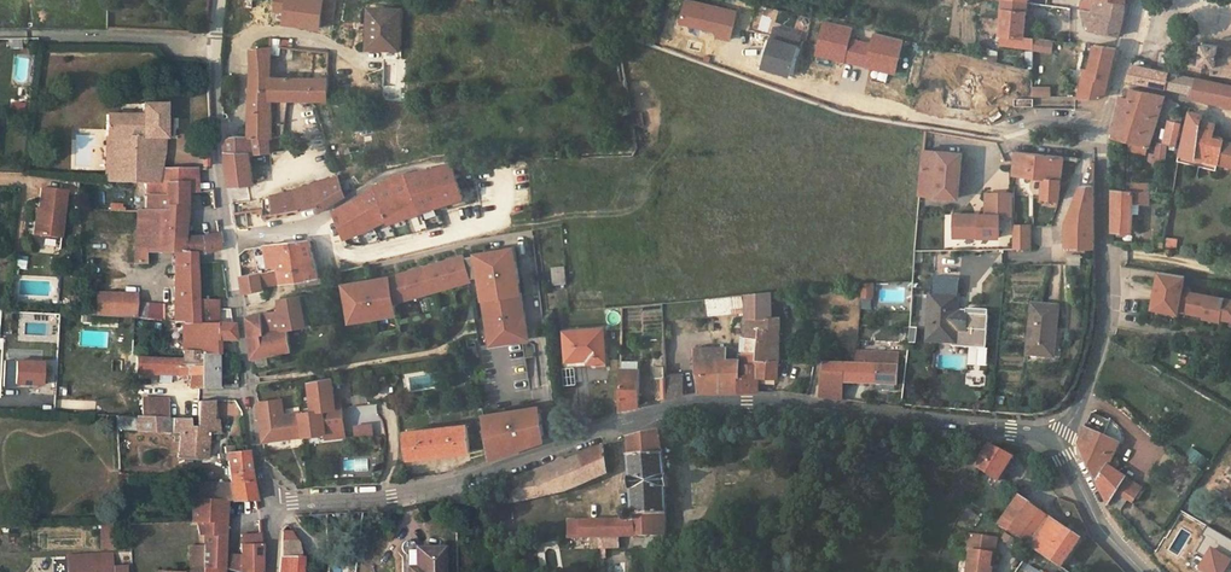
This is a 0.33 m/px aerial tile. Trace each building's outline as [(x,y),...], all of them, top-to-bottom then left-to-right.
[(675,0),(671,14),(691,20),(695,5),(675,0)] [(1001,34),(1024,37),(1028,0),(1004,0),(1001,34)] [(1069,8),(1083,10),(1093,12),(1095,0),(1070,0),(1069,8)] [(1126,2),(1114,0),(1095,0),(1093,12),(1083,10),(1086,26),(1091,27),(1090,31),(1120,35),(1125,14),(1126,2)] [(398,48),(399,9),(383,8),(373,8),(373,25),(369,25),(369,47),(398,48)] [(768,55),(794,63),(801,35),(775,28),(768,55)] [(999,45),(1034,49),(1034,38),(1024,37),(1001,34),(999,45)] [(1224,36),(1223,43),(1216,42),(1216,45),(1204,43),(1201,64),(1203,64),(1213,66),(1212,74),(1230,77),(1230,37),(1224,36)] [(280,45),(272,44),(272,45),(271,52),(279,53),(280,45)] [(252,60),(270,58),(271,52),(272,45),(253,47),(252,60)] [(1106,96),(1117,48),(1094,45),(1091,77),(1086,77),(1084,98),(1102,98),(1106,96)] [(329,68),(329,51),(317,49),(316,58),(315,58),(314,66),(329,68)] [(999,51),(990,50),(989,60),(997,62),(999,51)] [(765,68),(791,75),(794,63),(768,55),(765,68)] [(270,58),(252,60),(254,73),(273,74),(270,58)] [(980,58),(977,68),(987,70),(989,60),(980,58)] [(1169,73),(1136,65),(1134,72),(1131,81),(1166,88),(1169,73)] [(329,68),(314,66),(312,66),(311,77),(329,77),(329,68)] [(971,111),(976,74),(952,70),(950,83),(941,82),(939,98),(948,99),(946,108),(971,111)] [(252,75),(250,98),(250,134),(272,134),(278,133),(285,132),(286,123),(286,118),(289,98),(329,98),(329,77),(311,77),(273,76),(273,74),(254,73),(252,75)] [(1191,77),(1169,73),(1166,88),(1188,92),(1191,77)] [(1191,77),(1188,92),(1187,96),(1230,107),(1230,86),(1191,77)] [(1150,147),(1165,97),(1133,89),(1130,100),(1122,98),(1114,138),(1150,147)] [(165,117),(165,104),(142,105),(142,115),(107,115),(106,136),(165,139),(165,135),(165,117)] [(1188,116),(1181,154),(1218,163),(1223,141),(1213,138),(1215,125),(1203,122),(1203,119),(1188,116)] [(1176,147),(1183,118),(1174,117),(1168,145),(1176,147)] [(295,125),(286,123),(285,132),(296,133),(297,125),(295,125)] [(251,152),(272,150),(272,134),(250,134),(231,134),(226,138),(231,184),(253,183),(251,152)] [(165,152),(165,139),(106,136),(106,147),(146,148),(145,169),(161,169),(165,152)] [(1223,141),(1218,163),(1230,166),(1230,142),(1223,141)] [(1158,144),(1156,162),(1165,163),(1168,145),(1158,144)] [(145,169),(146,148),(106,147),(105,180),(105,182),(134,183),(139,183),(148,184),(147,195),(166,195),(166,184),(186,184),(186,192),(198,192),(196,169),(161,169),(145,169)] [(958,196),(963,153),(924,149),(920,192),(958,196)] [(1044,176),(1043,197),(1058,198),(1063,155),(1017,150),(1014,173),(1044,176)] [(1218,163),(1181,154),(1179,161),(1217,170),(1218,163)] [(1095,246),(1095,161),(1093,161),(1091,165),(1074,204),(1068,223),(1068,246),(1083,246),(1084,251),(1089,251),(1089,247),(1095,246)] [(454,162),(408,171),(422,210),(464,196),(454,162)] [(422,210),(408,171),(406,171),(390,178),(405,216),(422,210)] [(335,177),(272,195),(273,198),(275,212),(320,205),(321,208),(344,195),(335,177)] [(376,184),(334,209),(336,214),(345,235),(360,230),(387,216),(389,221),(405,216),(390,178),(376,184)] [(185,237),(186,209),(186,207),(186,201),(186,192),(186,184),(166,184),(166,195),(147,195),(146,211),(161,212),(161,237),(179,237),(181,250),(197,253),(204,253),(221,249),(218,233),(202,236),(185,237)] [(60,237),(66,190),(41,188),(38,209),(41,209),(39,234),(60,237)] [(1114,231),(1132,232),(1134,204),(1152,204),(1152,192),(1113,188),(1114,231)] [(1014,196),(1014,191),(987,191),(987,212),(980,212),(980,215),(975,215),(975,212),(954,212),(954,234),(1000,235),(1000,213),(1014,213),(1014,196)] [(275,212),(273,198),(266,199),(267,207),(263,208),(264,214),(275,212)] [(215,200),(207,201),(208,210),(216,209),(215,200)] [(138,210),(137,233),(145,234),(146,211),(138,210)] [(145,262),(144,251),(175,252),(175,280),(198,282),(197,253),(181,250),(179,237),(161,237),(161,212),(146,211),(145,234),(137,233),(135,262),(145,262)] [(1030,224),(1014,223),(1013,246),(1030,246),(1030,224)] [(562,226),(550,228),(552,241),(564,239),(562,226)] [(1167,237),(1157,236),(1156,246),(1165,246),(1167,237)] [(282,280),(300,278),(306,277),(307,284),(331,279),(330,273),(318,275),(310,239),(267,244),(271,269),(280,268),(282,280)] [(346,282),(351,319),(397,313),(396,301),(482,278),(492,343),(529,337),(516,247),(478,252),(478,254),(466,257),(466,255),(391,275),(346,282)] [(1069,264),(1080,264),(1080,255),(1068,255),(1069,264)] [(96,273),(95,263),(82,263),(82,272),(96,273)] [(553,267),(555,282),(566,282),(565,264),(562,264),(562,266),(553,267)] [(263,284),(282,280),(280,268),(271,269),(272,271),(261,273),(263,284)] [(1183,290),(1186,276),(1160,271),(1153,307),(1179,312),(1179,310),(1204,315),(1204,317),(1221,320),(1221,318),(1230,320),(1230,299),(1183,290)] [(95,281),(96,281),(96,273),(82,272),(83,281),(95,281)] [(261,273),(242,276),(244,291),(264,288),(263,284),(261,273)] [(174,307),(163,306),(163,321),(165,321),(185,322),(200,323),(199,307),(199,300),(199,295),(198,282),(175,280),(174,307)] [(95,316),(97,293),(95,281),(83,281),(85,315),(95,316)] [(772,304),(771,291),(746,294),(746,305),(772,304)] [(115,318),(116,294),(97,293),(95,316),(115,318)] [(136,303),(136,295),(116,294),(115,318),(135,319),(136,303)] [(300,294),(281,298),(281,309),(282,309),(282,310),(285,329),(290,328),(306,325),(300,294)] [(709,297),(710,314),(742,311),(742,294),(709,297)] [(932,294),(928,338),(953,340),(953,346),(987,348),(989,314),(966,313),(966,322),(957,321),(958,296),(932,294)] [(163,306),(136,303),(135,319),(163,321),(163,306)] [(746,317),(772,316),(772,304),(746,305),(746,317)] [(606,306),(607,316),(623,315),(623,305),(606,306)] [(1032,305),(1028,353),(1054,355),(1058,307),(1032,305)] [(233,324),(217,324),(217,307),(199,307),(200,323),(185,322),(184,328),(183,347),(183,352),(182,360),(201,361),(201,388),(212,388),(217,383),(217,362),(218,355),(218,339),(236,340),(233,324)] [(263,312),(265,332),(285,329),(282,310),(282,309),(281,309),(263,312)] [(267,353),(292,348),(291,338),(290,328),(285,329),(265,332),(263,312),(249,315),(255,368),(268,366),(267,353)] [(778,377),(779,329),(781,329),(781,316),(772,316),(746,317),(745,317),(744,350),(742,350),(742,375),(738,376),(738,390),(758,389),(758,375),(778,377)] [(604,326),(564,329),(567,360),(589,358),(589,361),(595,361),(607,360),(604,326)] [(727,346),(696,347),(697,372),(699,372),(699,391),(738,390),(738,376),(739,358),(727,358),(727,346)] [(868,351),(857,352),(856,363),(898,364),(898,357),(899,349),(868,351)] [(666,354),(652,355),(653,389),(661,398),(667,396),(666,375),(666,354)] [(190,374),(189,387),(201,388),(201,361),(182,360),(141,358),(137,358),(136,358),(136,372),(179,374),(190,374)] [(567,360),(568,368),(595,366),(595,361),(589,361),(589,358),(567,360)] [(639,405),(640,359),(622,359),(621,408),(639,405)] [(41,388),(42,363),(3,361),(2,386),(41,388)] [(897,383),(898,364),(856,363),(825,362),(822,380),(845,381),(897,383)] [(684,393),(683,372),(666,375),(667,396),(684,393)] [(332,376),(309,379),(312,410),(341,406),(340,396),(334,397),(332,376)] [(820,396),(842,399),(845,381),(822,380),(821,390),(820,396)] [(138,397),(116,402),(115,414),(116,415),(137,416),(138,408),(138,397)] [(297,435),(294,412),(284,413),(282,397),(259,400),(261,422),(270,421),(272,438),(297,435)] [(168,399),(142,398),(142,408),(141,416),(167,417),(168,399)] [(197,418),(217,419),(214,400),(197,400),(197,408),(197,418)] [(483,412),(490,456),(545,438),(539,404),(483,412)] [(312,410),(300,411),(303,434),(325,431),(326,431),(324,419),(343,416),(341,406),(312,410)] [(197,408),(180,407),(179,417),(190,418),(197,418),(197,408)] [(303,434),(300,411),(294,412),(297,435),(303,434)] [(1104,437),(1111,421),(1092,413),(1079,445),(1110,504),(1111,502),(1122,508),(1128,499),(1117,492),(1126,479),(1114,471),(1116,468),(1111,464),(1120,444),(1104,437)] [(117,429),(138,430),(137,416),(116,415),(117,429)] [(180,432),(179,455),(202,456),(202,448),(207,448),(208,434),(220,434),(217,419),(197,418),(196,426),(190,426),(190,418),(179,417),(167,417),(141,416),(137,416),(138,430),(180,432)] [(345,435),(343,416),(324,419),(326,431),(325,431),(326,437),(345,435)] [(272,438),(270,421),(261,422),(263,439),(272,438)] [(407,430),(410,457),(471,450),(468,423),(407,430)] [(666,534),(667,487),(669,487),(669,476),(665,477),(660,428),(628,437),(633,512),(628,511),(624,513),(623,516),(625,521),(568,521),(568,536),(566,536),(566,537),(591,537),(618,536),(621,536),(654,535),(666,534)] [(977,467),(998,481),(1019,447),(1020,446),(991,443),(977,467)] [(232,445),(223,447),(223,452),(226,452),(227,459),(230,483),(232,500),(255,500),(255,498),(250,475),(247,449),(232,451),(232,445)] [(509,481),(512,500),(566,490),(607,472),(605,446),(568,461),(565,460),(561,459),(559,461),(559,463),(542,469),(509,481)] [(1128,499),(1136,486),(1126,479),(1117,492),(1128,499)] [(230,483),(210,484),(210,500),(219,500),(225,500),(232,500),(230,483)] [(210,500),(210,484),(197,484),(197,495),(197,500),(210,500)] [(1066,528),(1019,497),(999,524),(1046,556),(1066,528)] [(203,535),(202,546),(202,567),(223,568),(223,551),(224,522),(218,522),(219,500),(210,500),(197,500),(190,500),(191,521),(196,521),(196,526),(198,534),(203,535)] [(471,508),(471,501),(459,501),(459,509),(471,508)] [(340,512),(340,521),(350,520),(350,512),(340,512)] [(100,524),(100,548),(110,548),(111,523),(100,524)] [(1061,566),(1080,538),(1066,528),(1046,556),(1061,566)] [(300,554),(299,543),(292,529),(282,529),(278,571),(299,571),(300,554)] [(241,545),(241,551),(241,565),(234,565),(234,571),(238,571),(260,571),(260,534),(253,534),(252,545),(241,545)] [(252,545),(253,534),(241,535),(241,545),(252,545)] [(654,546),(654,535),(621,536),(621,547),(654,546)] [(618,536),(591,537),(591,548),(600,548),(601,557),(606,557),(606,548),(619,547),(618,536)] [(993,569),(991,569),(992,557),(995,558),(997,539),(971,536),(968,554),(971,554),(969,571),(993,571),(993,569)] [(406,571),(443,571),(443,546),(415,547),(415,544),(413,541),(411,539),(408,539),(405,540),(403,542),(402,544),(402,547),(403,550),(406,552),(406,571)] [(189,571),(184,571),(223,571),(223,568),(202,567),(202,546),(188,546),(188,560),(189,561),(189,571)] [(241,565),(241,551),(223,551),(223,568),(234,571),(234,565),(241,565)] [(67,571),(110,571),(110,553),(66,556),(67,571)] [(124,553),(110,553),(110,571),(124,571),(124,553)]
